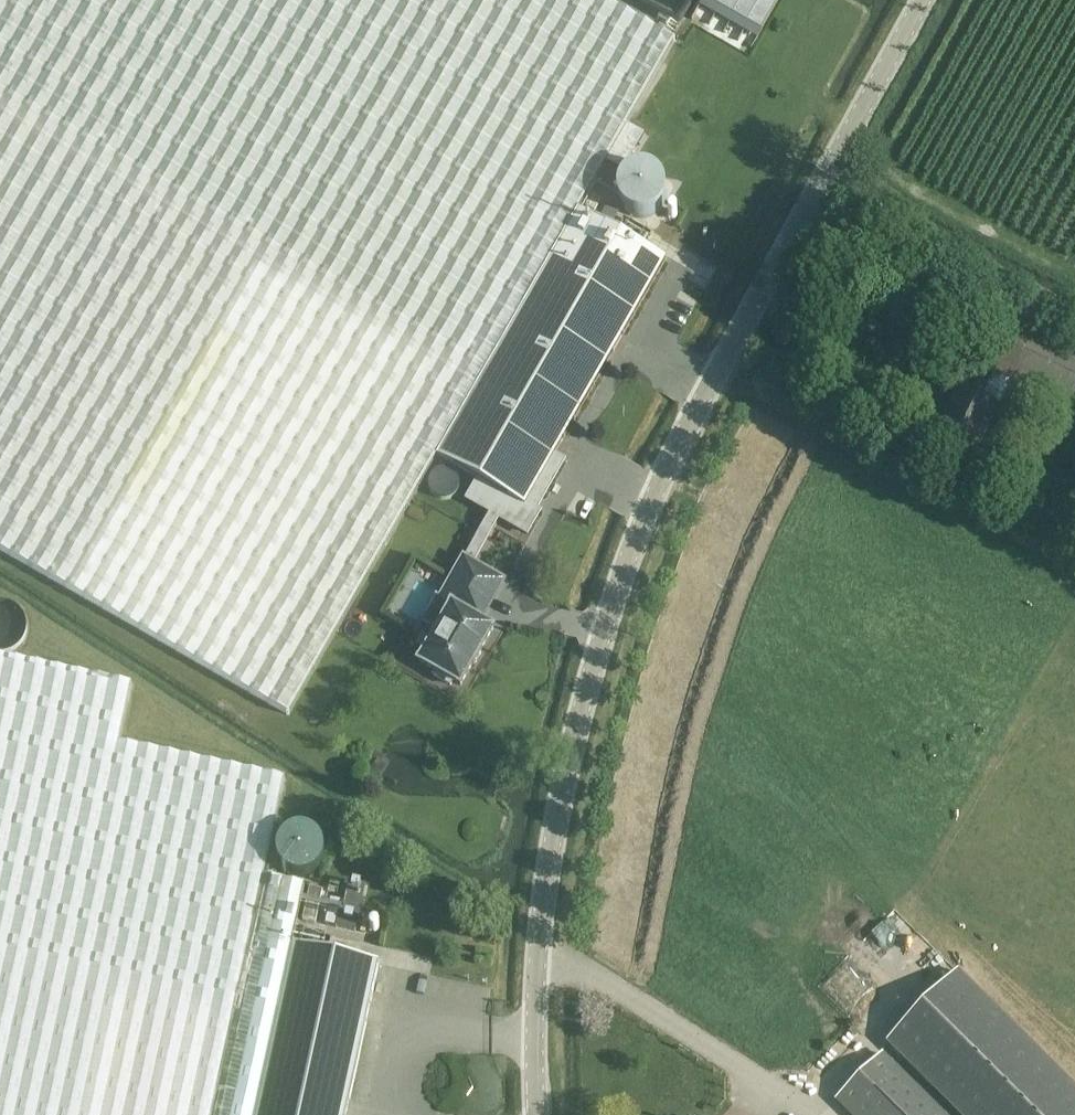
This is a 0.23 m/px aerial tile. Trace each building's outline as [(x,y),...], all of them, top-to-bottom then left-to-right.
[(289,715),(437,456),(479,480),(468,499),(490,512),(441,598),(452,605),(420,662),(461,685),(473,663),(474,664),(482,650),(481,650),(493,629),(477,619),(501,579),(473,563),(500,517),(527,533),(539,512),(531,507),(540,492),(544,494),(564,459),(555,453),(666,260),(579,209),(606,160),(628,123),(675,40),(604,0),(0,0),(0,549),(289,715)] [(644,132),(628,123),(606,160),(622,169),(644,132)] [(618,198),(619,200),(620,202),(620,204),(622,206),(623,208),(626,211),(629,213),(631,214),(635,216),(639,217),(643,217),(647,217),(650,216),(652,215),(655,213),(657,212),(659,211),(662,208),(663,206),(664,204),(665,202),(666,200),(666,198),(666,196),(667,194),(667,192),(666,190),(666,187),(666,185),(665,183),(664,181),(663,180),(662,178),(659,175),(657,173),(655,172),(654,171),(650,169),(648,169),(646,168),(643,168),(641,168),(637,169),(633,170),(629,172),(627,173),(626,175),(623,178),(622,180),(621,181),(620,183),(619,185),(618,187),(618,189),(618,192),(618,194),(618,196),(618,198)] [(972,457),(998,406),(1008,389),(1071,423),(1074,415),(1074,360),(1017,329),(991,380),(982,398),(961,387),(935,437),(972,457)] [(1073,514),(1062,536),(1074,543),(1074,515),(1073,514)] [(381,963),(293,944),(306,885),(265,877),(287,779),(121,743),(134,685),(0,655),(0,1114),(347,1114),(381,963)] [(317,836),(315,834),(312,832),(308,831),(306,830),(302,830),(300,830),(297,830),(293,831),(291,832),(288,834),(285,836),(283,838),(282,839),(281,841),(280,843),(279,845),(278,847),(278,849),(277,851),(277,853),(277,855),(277,857),(278,859),(278,861),(279,863),(280,865),(281,867),(282,868),(284,870),(285,871),(288,874),(292,876),(294,877),(298,877),(300,878),(304,877),(306,877),(310,876),(314,874),(316,872),(317,871),(319,870),(320,868),(321,866),(322,864),(323,862),(324,860),(324,858),(325,856),(325,854),(325,852),(325,850),(324,848),(324,846),(322,842),(320,839),(317,836)] [(336,926),(355,931),(365,886),(345,881),(336,926)] [(324,889),(311,886),(304,919),(317,922),(324,889)] [(887,1046),(956,1114),(1074,1114),(1074,1089),(960,975),(887,1046)] [(883,1053),(838,1099),(854,1114),(945,1114),(883,1053)]
